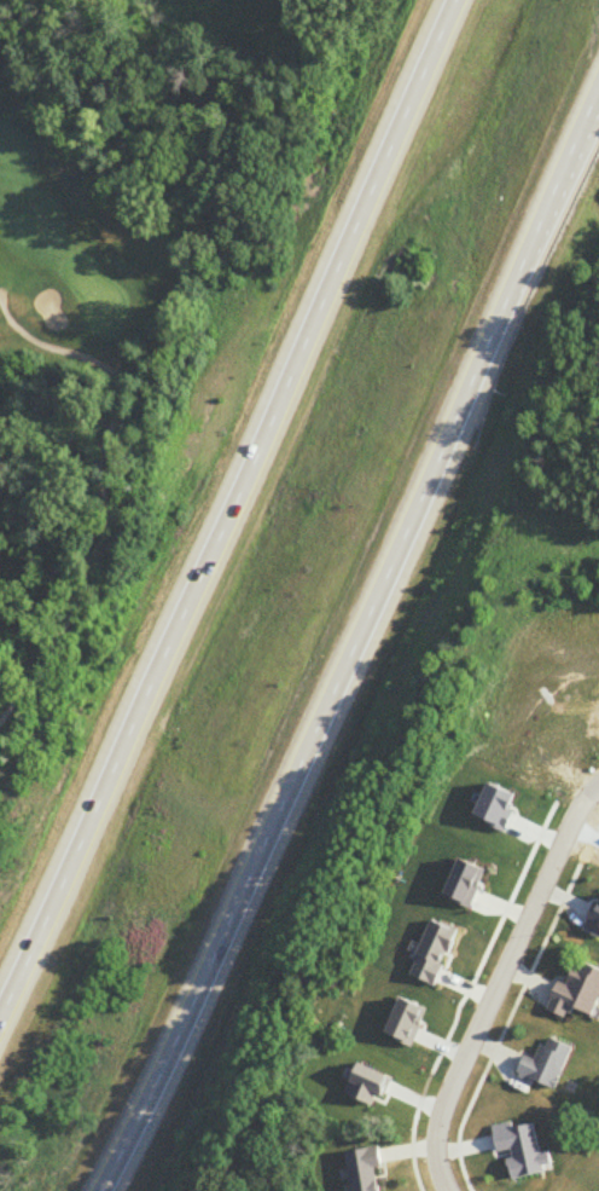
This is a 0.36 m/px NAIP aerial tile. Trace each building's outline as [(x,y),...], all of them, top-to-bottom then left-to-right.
[(549,1013),(571,1022),(576,1011),(595,1019),(598,1010),(598,971),(579,963),(569,986),(561,983),(549,1013)] [(557,1092),(574,1050),(549,1040),(539,1063),(527,1058),(519,1077),(557,1092)] [(354,1190),(380,1190),(377,1170),(384,1169),(381,1149),(348,1155),(354,1190)]
